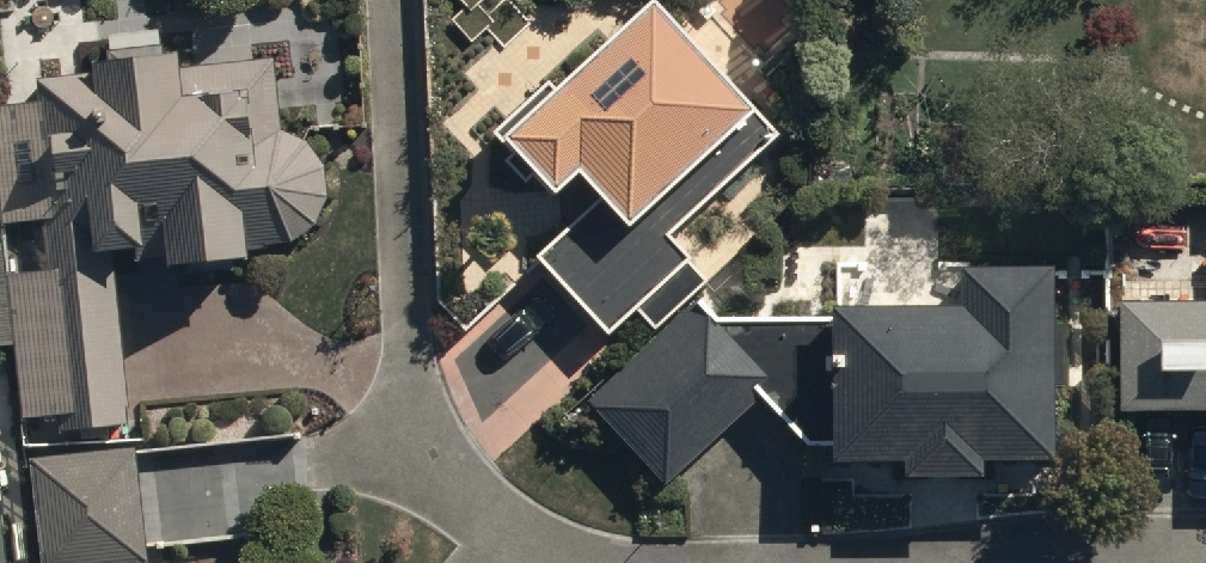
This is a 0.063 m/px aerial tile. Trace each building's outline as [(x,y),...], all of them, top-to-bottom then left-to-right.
[(657,0),(654,0),(506,135),(557,190),(580,169),(604,196),(540,255),(542,257),(610,331),(637,306),(657,327),(710,279),(667,233),(777,131),(692,38),(657,0)] [(289,240),(316,224),(328,196),(326,167),(304,138),(282,130),(275,58),(180,67),(179,52),(87,61),(88,72),(38,77),(41,101),(0,104),(0,180),(4,223),(46,219),(51,270),(10,274),(17,340),(23,416),(63,412),(65,430),(129,424),(113,248),(148,245),(147,238),(169,236),(172,264),(249,257),(248,244),(289,240)] [(17,340),(10,274),(7,245),(0,246),(0,341),(17,340)] [(834,442),(834,458),(905,458),(905,474),(985,474),(985,458),(1055,458),(1055,266),(960,266),(960,306),(834,305),(834,317),(834,442)] [(587,403),(666,485),(763,391),(774,380),(714,318),(695,299),(587,403)] [(1138,409),(1205,409),(1205,300),(1122,300),(1123,409),(1138,409)] [(834,317),(714,318),(774,380),(763,391),(810,442),(834,442),(834,317)] [(148,560),(136,449),(32,460),(43,562),(119,562),(148,560)] [(0,454),(0,562),(11,562),(0,454)]
